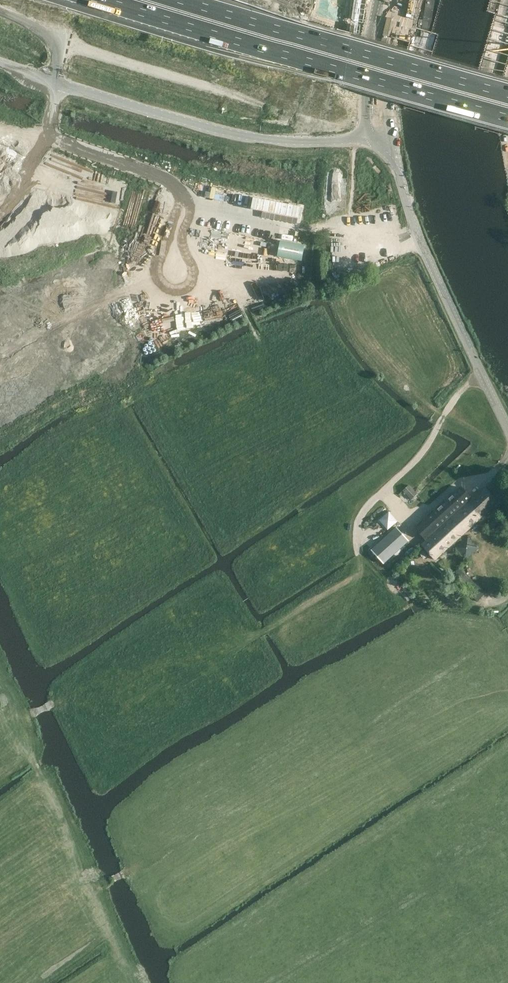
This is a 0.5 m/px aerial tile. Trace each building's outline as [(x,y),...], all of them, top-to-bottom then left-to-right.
[(227,200),(237,233),(271,223),(262,190),(227,200)] [(241,240),(249,265),(308,246),(299,221),(241,240)] [(344,266),(348,274),(363,267),(359,259),(344,266)] [(403,490),(412,500),(418,494),(409,485),(403,490)] [(472,499),(446,523),(459,538),(498,501),(485,487),(472,499)] [(472,499),(463,489),(419,529),(428,539),(429,539),(446,523),(472,499)] [(389,510),(379,519),(388,529),(398,519),(389,510)] [(379,544),(374,549),(385,563),(415,537),(403,523),(394,532),(393,531),(379,543),(379,544)] [(446,523),(429,539),(422,546),(435,560),(459,538),(446,523)] [(466,560),(480,547),(468,535),(455,547),(466,560)]
